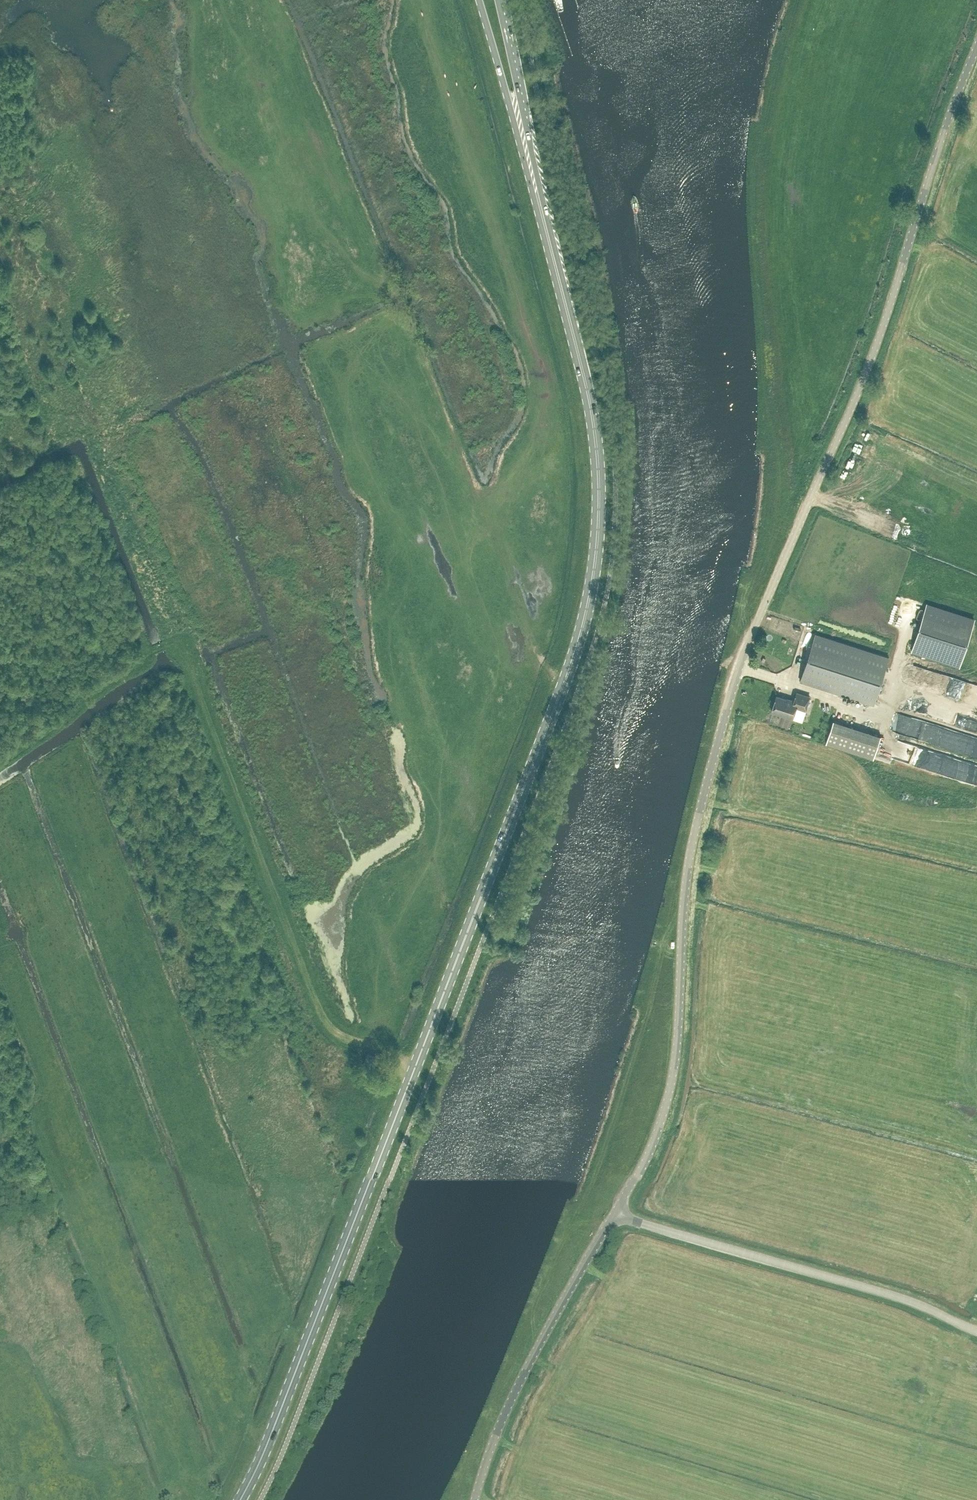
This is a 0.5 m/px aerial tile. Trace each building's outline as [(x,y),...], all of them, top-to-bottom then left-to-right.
[(926,603),(911,650),(959,665),(974,618),(926,603)] [(889,624),(890,641),(899,640),(898,624),(889,624)] [(800,680),(873,704),(889,656),(884,655),(815,633),(800,680)] [(892,702),(898,682),(890,680),(885,700),(892,702)] [(776,695),(771,710),(792,717),(796,706),(805,709),(810,696),(796,691),(794,699),(790,698),(790,699),(776,695)] [(880,735),(833,719),(825,742),(873,758),(880,735)] [(368,1053),(364,1063),(372,1066),(376,1056),(368,1053)]
